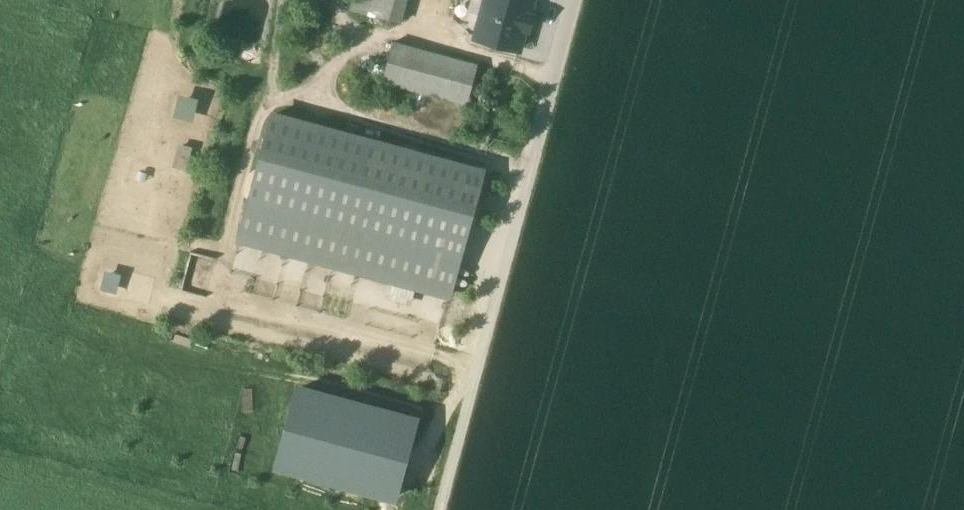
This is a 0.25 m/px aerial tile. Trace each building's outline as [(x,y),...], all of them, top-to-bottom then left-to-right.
[(403,0),(353,0),(350,11),(396,24),(403,0)] [(483,46),(516,55),(531,0),(496,0),(483,46)] [(483,66),(397,44),(387,83),(473,105),(483,66)] [(175,92),(170,115),(190,120),(195,97),(175,92)] [(276,127),(248,236),(445,286),(473,177),(276,127)] [(176,144),(175,167),(191,167),(192,144),(176,144)] [(113,292),(118,275),(103,271),(98,287),(113,292)] [(299,389),(279,467),(395,497),(416,420),(299,389)]
